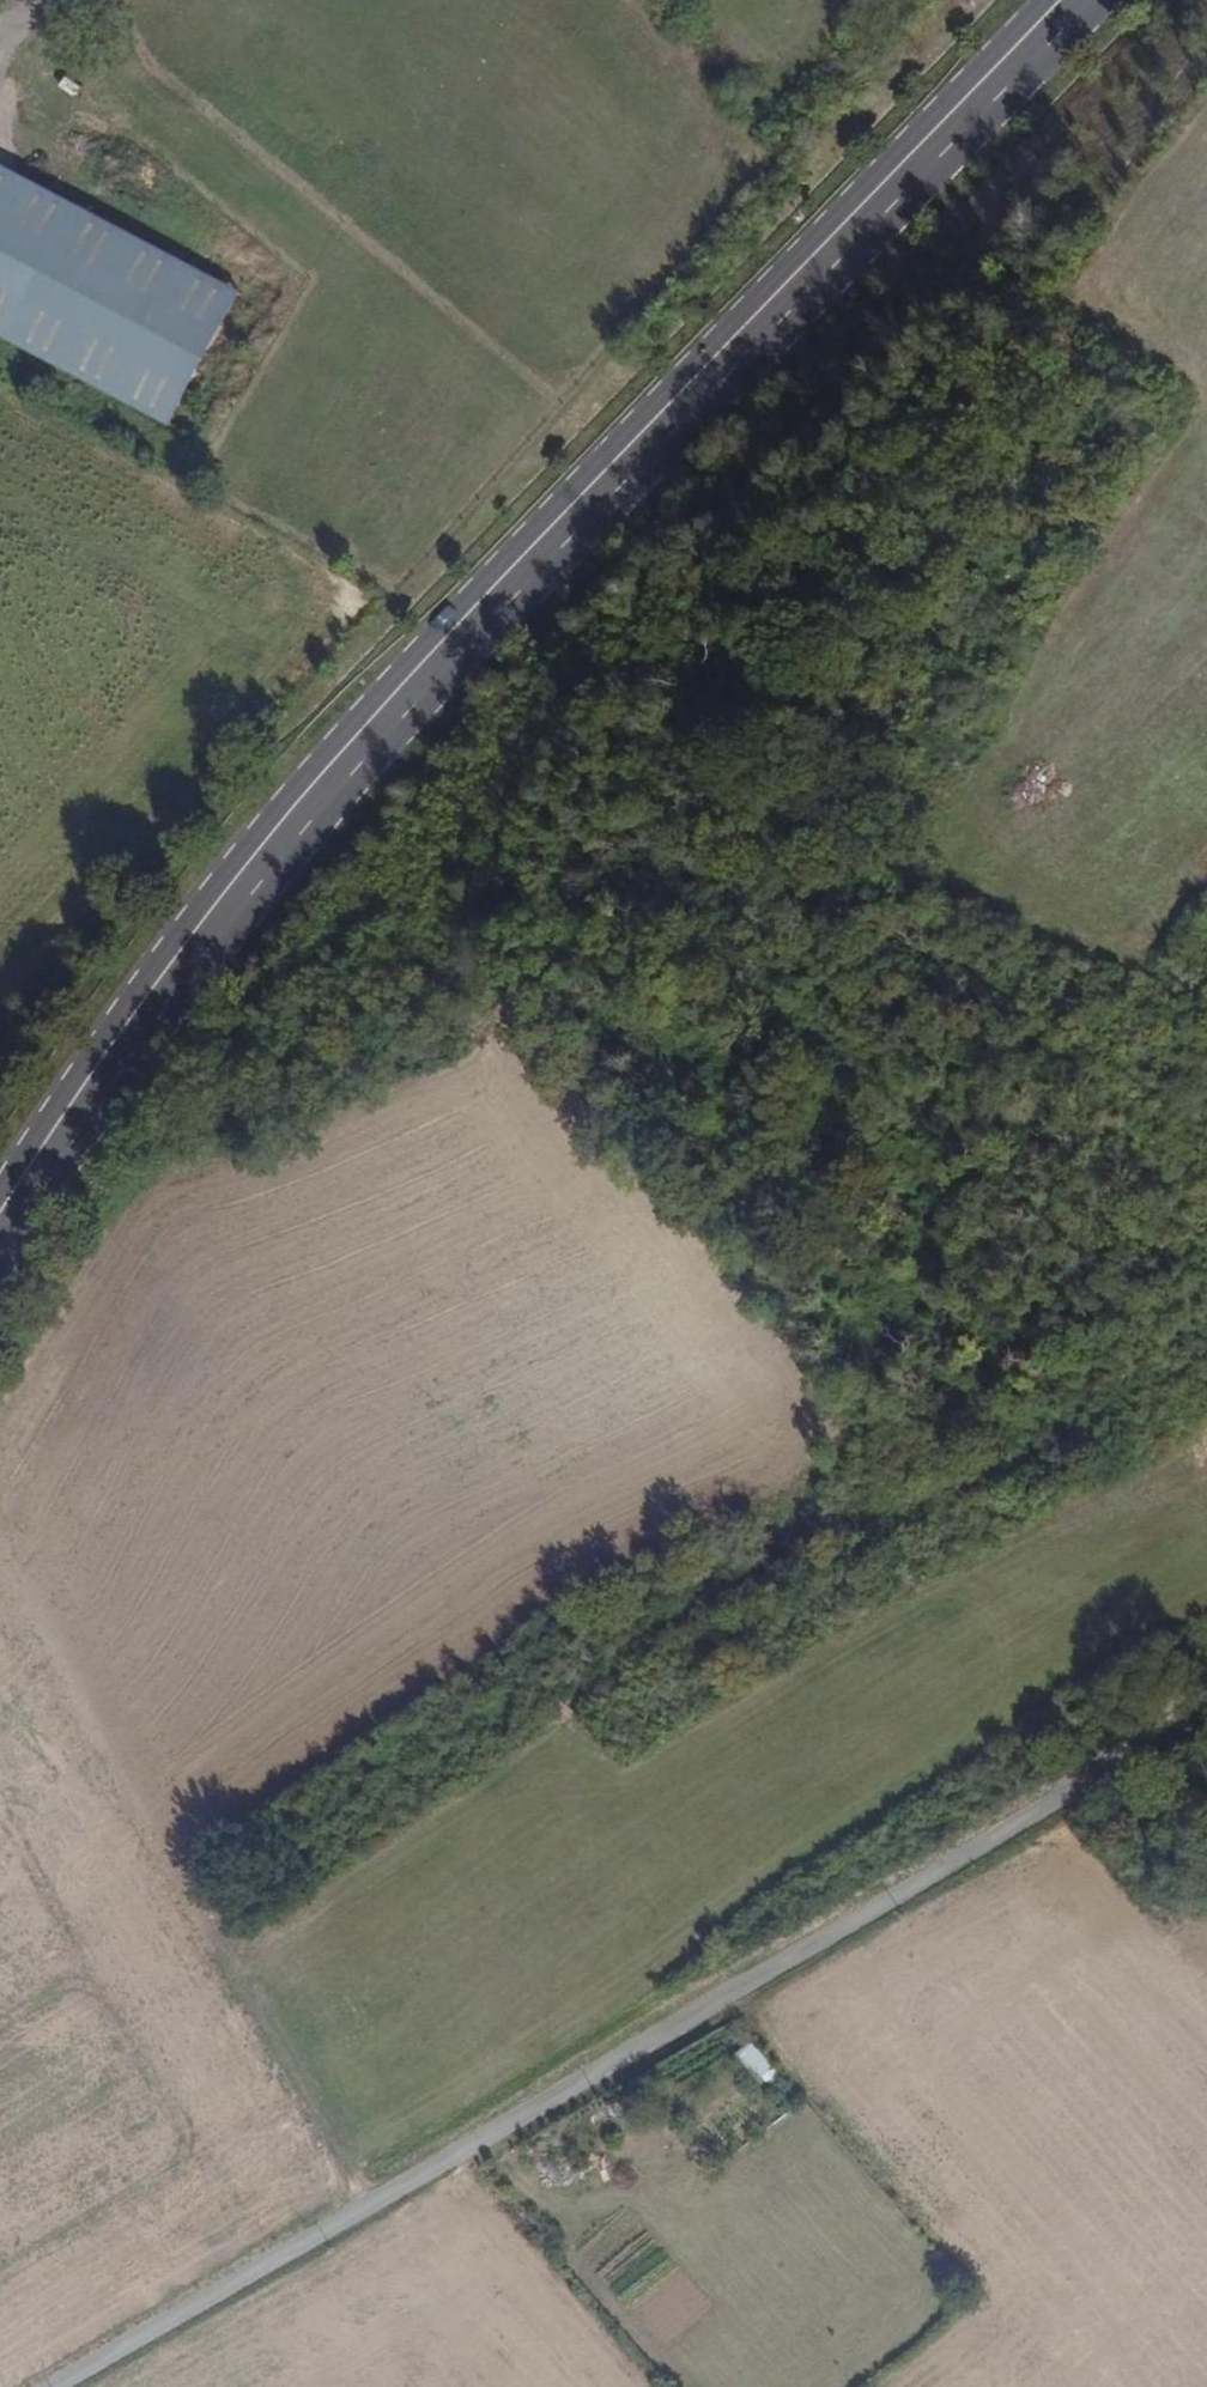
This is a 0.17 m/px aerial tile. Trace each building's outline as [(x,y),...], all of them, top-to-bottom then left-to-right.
[(0,169),(0,339),(170,428),(236,293),(0,169)]
